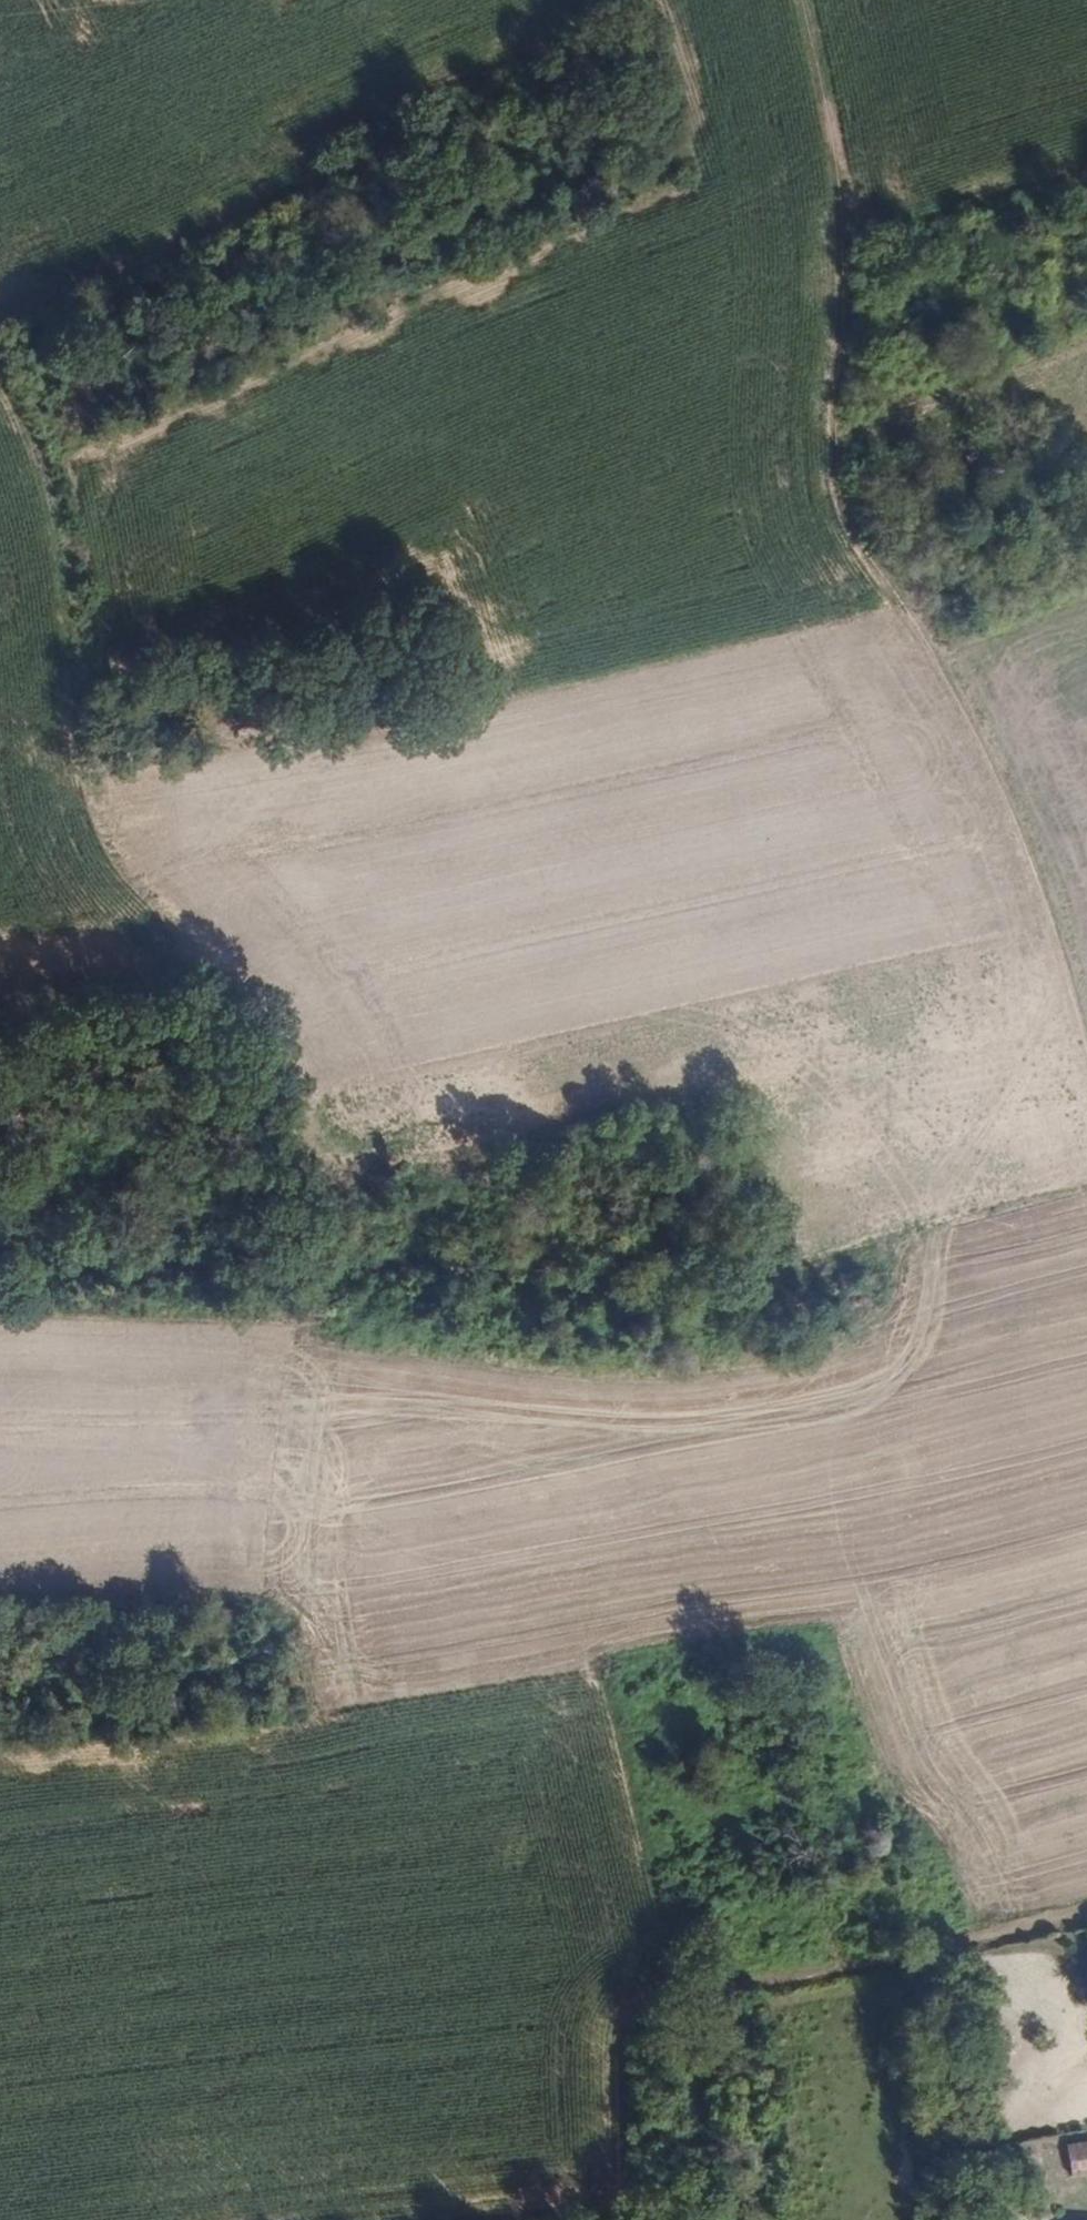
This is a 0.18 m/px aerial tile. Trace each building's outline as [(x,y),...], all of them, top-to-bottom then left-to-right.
[(1064,2175),(1086,2172),(1086,2141),(1060,2145),(1064,2175)]
